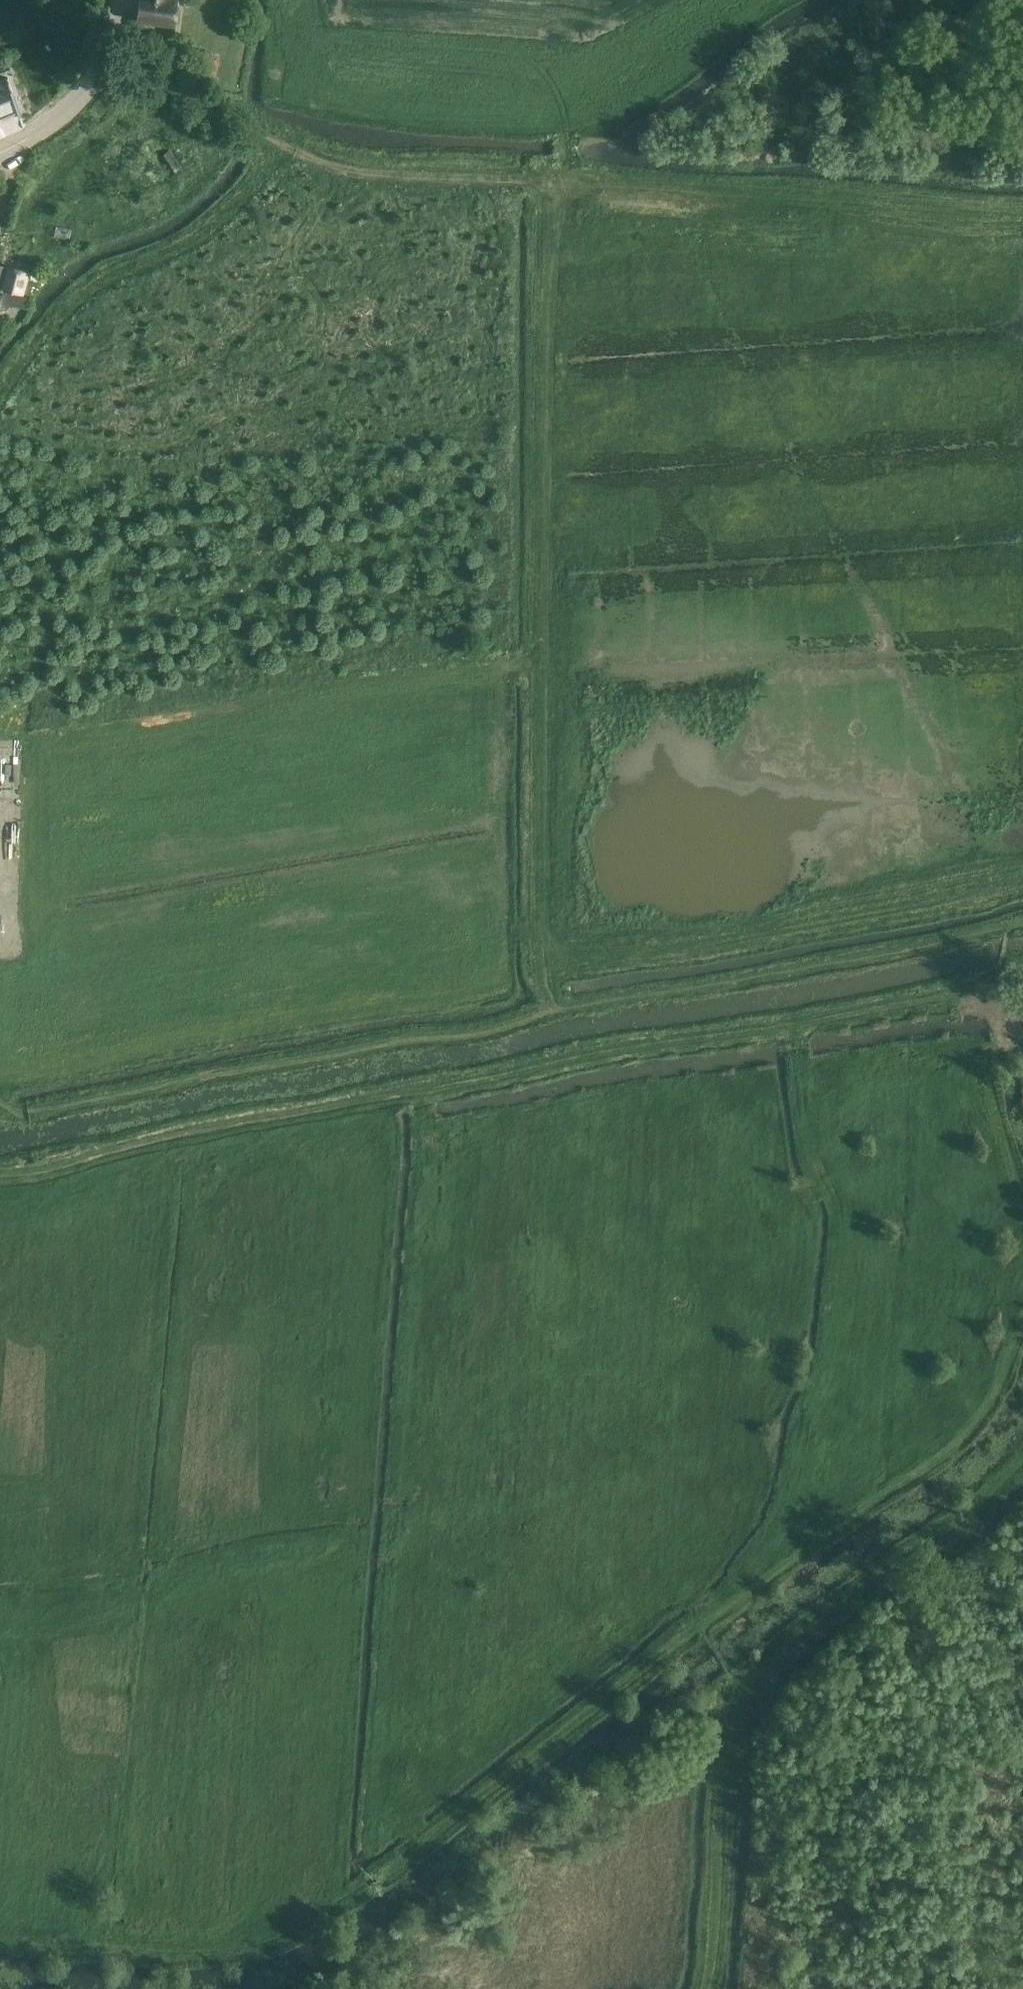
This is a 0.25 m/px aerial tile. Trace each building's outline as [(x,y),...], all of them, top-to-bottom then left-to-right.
[(136,20),(170,24),(173,0),(139,0),(136,20)] [(24,125),(7,76),(0,79),(0,135),(24,125)] [(170,149),(157,156),(169,175),(182,168),(170,149)] [(29,272),(10,267),(4,290),(23,295),(29,272)]
